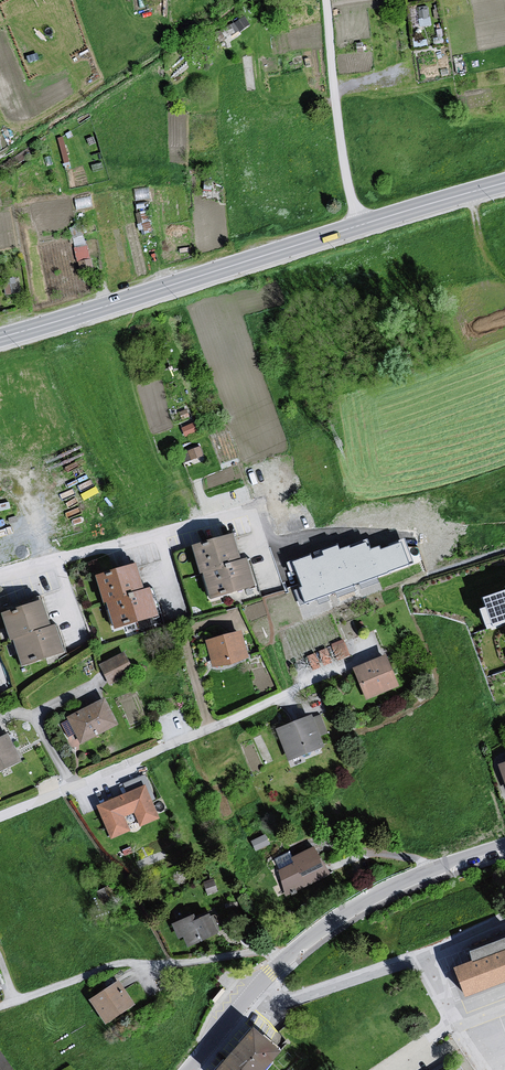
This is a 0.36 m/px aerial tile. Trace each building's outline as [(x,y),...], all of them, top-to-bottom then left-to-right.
[(230,22),(234,29),(248,23),(245,16),(230,22)] [(77,263),(90,263),(90,244),(77,243),(77,263)] [(232,536),(190,548),(198,577),(204,575),(211,600),(255,588),(247,561),(240,563),(232,536)] [(287,561),(302,601),(409,561),(402,541),(381,549),(379,545),(370,548),(367,538),(338,549),(336,543),(287,561)] [(141,591),(134,567),(90,577),(98,604),(104,602),(114,632),(161,619),(154,589),(141,591)] [(480,599),(504,675),(504,582),(478,591),(480,599)] [(0,614),(0,633),(3,643),(10,641),(18,668),(67,654),(57,627),(49,629),(40,602),(0,614)] [(231,634),(201,643),(208,671),(243,661),(231,634)] [(100,659),(110,681),(136,669),(126,647),(100,659)] [(384,658),(350,671),(362,703),(398,688),(384,658)] [(105,700),(58,719),(75,747),(117,727),(105,700)] [(306,717),(270,732),(286,763),(322,752),(317,740),(327,735),(319,716),(308,721),(306,717)] [(0,739),(0,773),(19,763),(5,737),(0,739)] [(492,766),(500,788),(504,793),(504,762),(492,766)] [(92,809),(108,842),(127,834),(121,819),(130,814),(137,829),(159,822),(140,789),(92,809)] [(274,880),(285,899),(327,875),(313,850),(290,860),(287,852),(271,859),(276,872),(274,880)] [(169,926),(184,949),(217,932),(209,917),(205,919),(203,916),(193,921),(191,917),(169,926)] [(457,970),(468,999),(504,984),(504,941),(472,953),(472,963),(457,970)] [(113,983),(85,1002),(101,1028),(131,1008),(113,983)] [(253,1030),(222,1069),(261,1069),(278,1047),(253,1030)] [(0,1046),(0,1069),(14,1069),(0,1045),(0,1046)]
